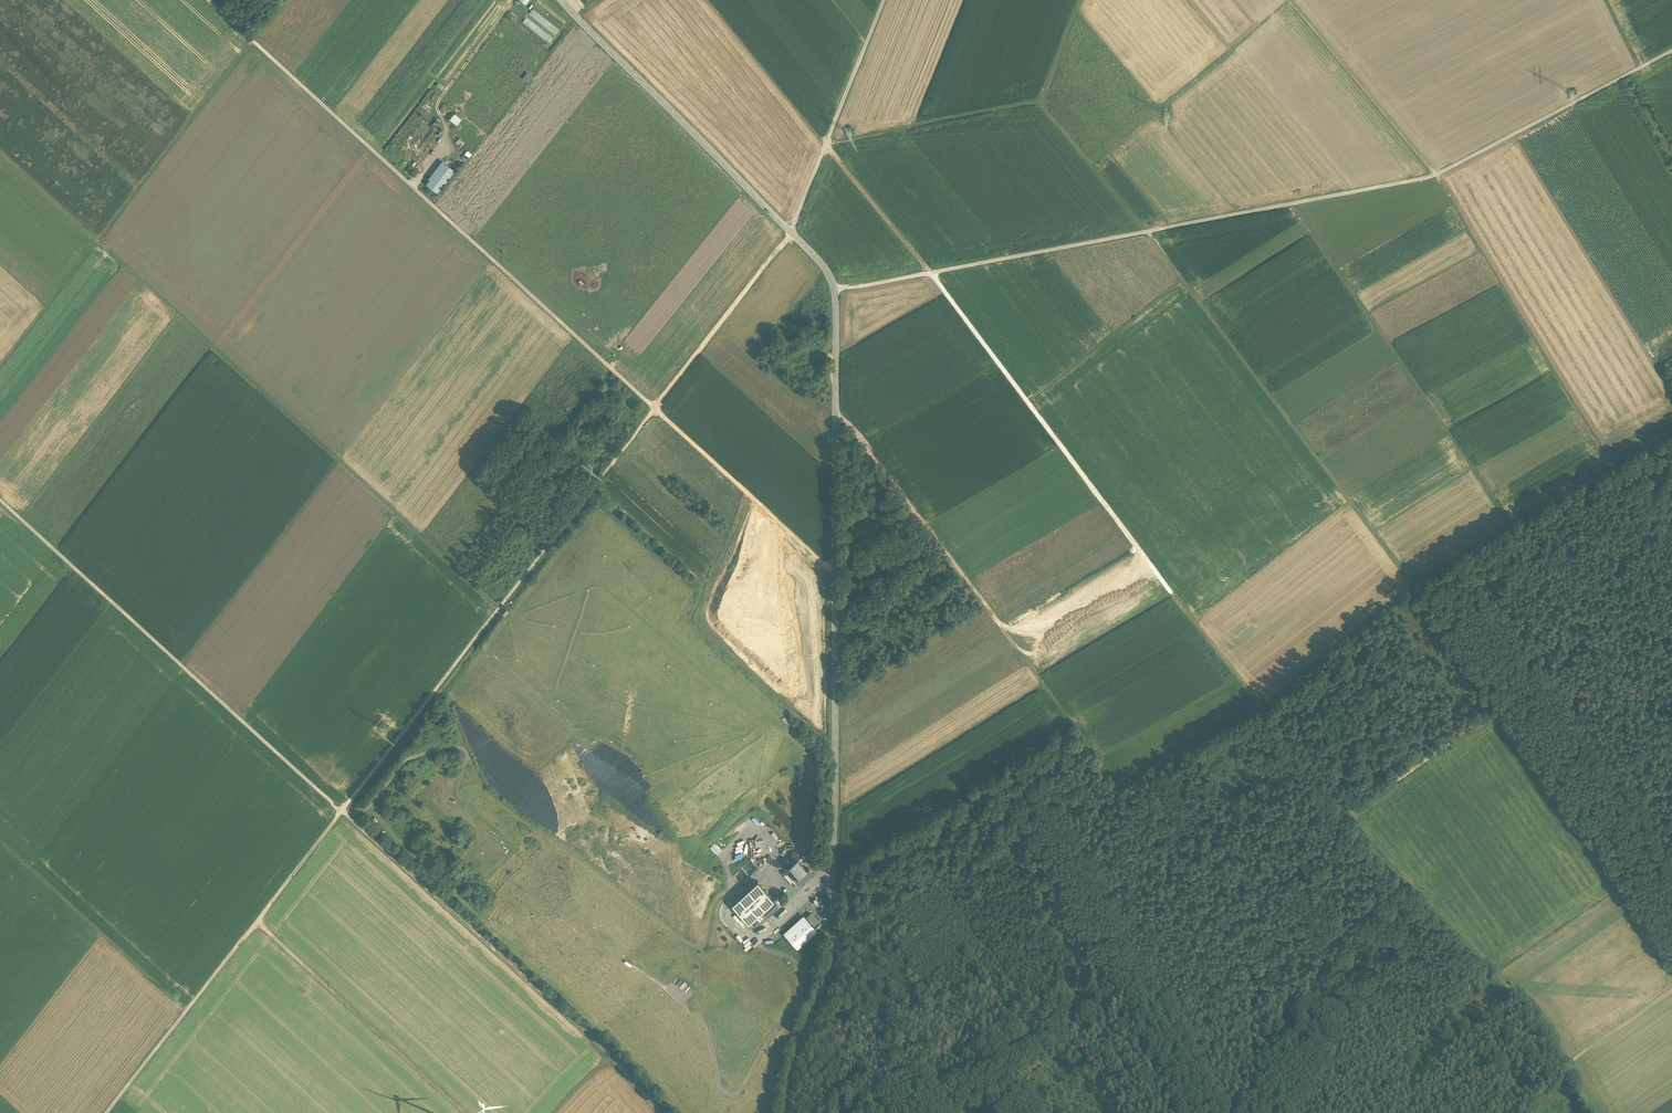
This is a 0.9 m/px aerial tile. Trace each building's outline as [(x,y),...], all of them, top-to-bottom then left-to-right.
[(527,72),(523,78),(528,82),(533,76),(527,72)] [(455,113),(450,119),(457,125),(462,119),(455,113)] [(430,179),(426,184),(438,193),(455,170),(442,160),(428,178),(430,179)] [(867,575),(867,565),(859,565),(859,575),(861,575),(863,575),(867,575)] [(808,868),(806,869),(797,859),(799,857),(794,851),(782,862),(787,867),(789,866),(798,877),(796,878),(800,883),(813,873),(808,868)] [(750,859),(742,866),(741,865),(738,867),(739,868),(732,874),(740,883),(741,883),(742,885),(748,880),(746,878),(758,868),(750,859)] [(774,898),(757,879),(731,901),(748,920),(762,908),(774,898)] [(774,898),(762,908),(767,914),(770,912),(769,911),(778,903),(774,898)] [(820,922),(812,913),(807,917),(815,927),(820,922)] [(803,914),(783,931),(785,934),(805,916),(803,914)] [(805,916),(785,934),(797,948),(817,930),(805,916)] [(747,935),(741,939),(745,946),(752,943),(747,935)]
